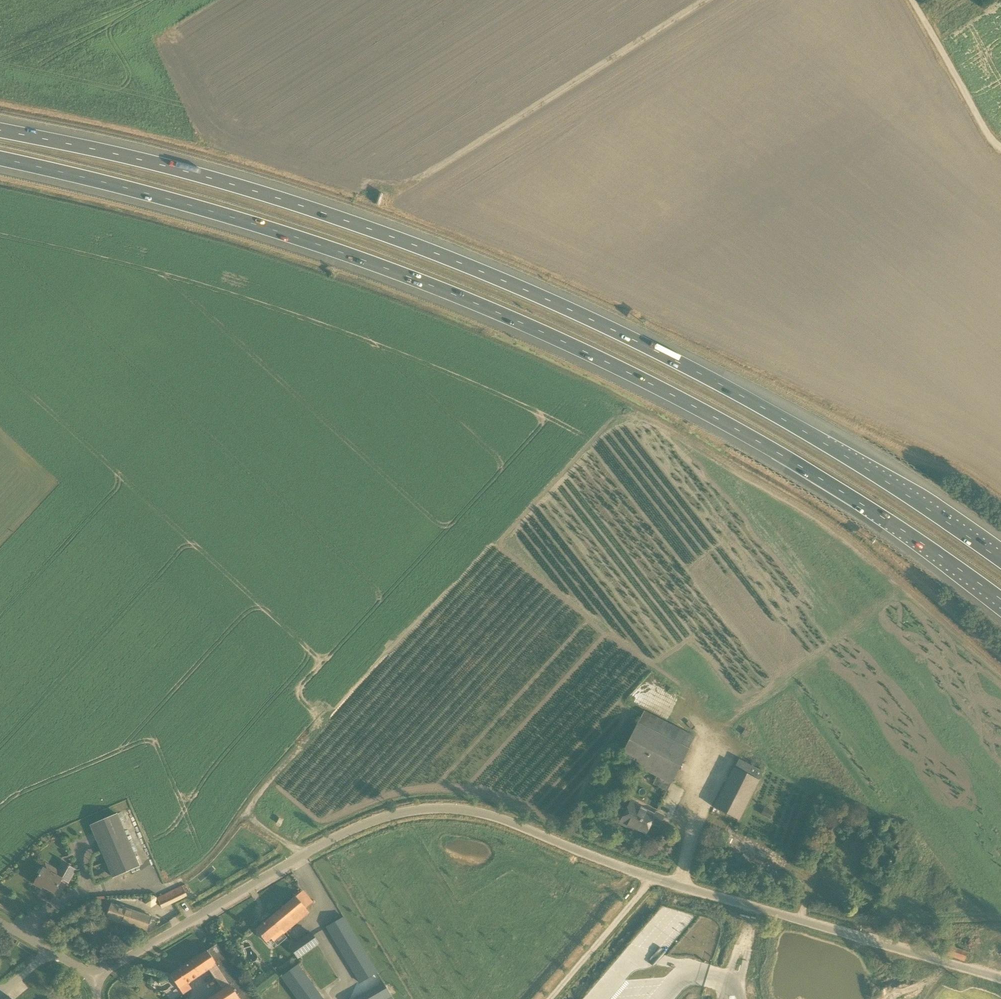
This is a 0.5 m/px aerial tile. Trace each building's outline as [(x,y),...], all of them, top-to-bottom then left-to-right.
[(666,790),(693,735),(641,709),(618,754),(657,774),(652,783),(666,790)] [(735,757),(711,807),(739,820),(762,770),(735,757)] [(659,827),(664,814),(626,800),(617,824),(644,834),(648,823),(659,827)] [(113,878),(140,867),(117,814),(90,825),(113,878)] [(42,868),(44,869),(34,885),(41,889),(43,887),(52,893),(61,879),(67,883),(75,870),(63,863),(58,870),(45,862),(42,868)] [(187,896),(182,886),(157,898),(162,908),(187,896)] [(306,909),(313,903),(303,891),(296,897),(295,896),(255,930),(266,943),(282,929),(285,933),(309,913),(306,909)] [(102,902),(97,916),(146,932),(151,917),(112,903),(111,905),(102,902)] [(377,973),(343,917),(326,927),(359,983),(377,973)] [(290,947),(298,958),(318,943),(310,932),(290,947)] [(968,949),(951,944),(947,955),(964,961),(968,949)] [(217,945),(171,975),(183,994),(191,989),(188,984),(209,970),(222,989),(207,998),(252,998),(217,945)] [(309,979),(298,964),(280,977),(297,998),(323,998),(318,991),(309,979)] [(265,974),(263,972),(249,983),(257,993),(279,976),(273,968),(265,974)] [(383,983),(365,993),(356,998),(393,998),(383,983)]
